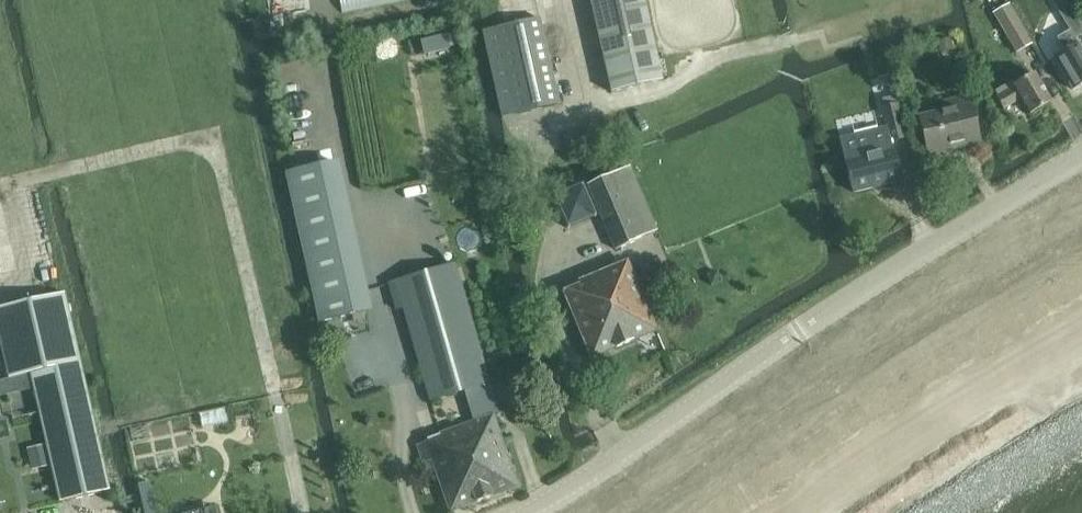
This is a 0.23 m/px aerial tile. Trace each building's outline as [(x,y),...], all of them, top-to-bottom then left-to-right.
[(644,0),(590,0),(611,92),(663,81),(644,0)] [(1081,36),(1081,27),(1076,17),(1066,0),(1052,0),(1076,39),(1081,36)] [(1018,53),(1032,45),(1009,5),(995,13),(1018,53)] [(540,18),(485,30),(505,117),(559,104),(540,18)] [(1081,84),(1081,50),(1078,43),(1070,30),(1057,38),(1065,51),(1054,57),(1073,89),(1081,84)] [(1051,102),(1034,73),(1014,85),(1015,87),(997,98),(1004,109),(1022,98),(1031,114),(1051,102)] [(976,127),(968,96),(940,103),(942,111),(919,117),(929,156),(966,147),(962,129),(974,126),(974,127),(976,127)] [(887,127),(841,139),(854,193),(902,181),(892,141),(906,138),(898,104),(882,108),(887,127)] [(334,161),(287,172),(320,322),(367,312),(334,161)] [(616,250),(641,240),(641,239),(657,232),(628,164),(586,181),(616,250)] [(597,213),(584,184),(555,197),(568,225),(597,213)] [(657,331),(628,261),(562,290),(566,298),(557,302),(564,319),(573,315),(591,358),(657,331)] [(455,265),(396,282),(430,400),(465,391),(475,422),(426,440),(426,442),(418,445),(424,464),(433,461),(451,512),(518,488),(493,416),(498,414),(466,301),(462,287),(455,265)] [(0,308),(0,333),(10,378),(22,376),(25,391),(35,389),(48,446),(28,450),(33,471),(53,467),(61,502),(109,491),(64,293),(0,308)]
